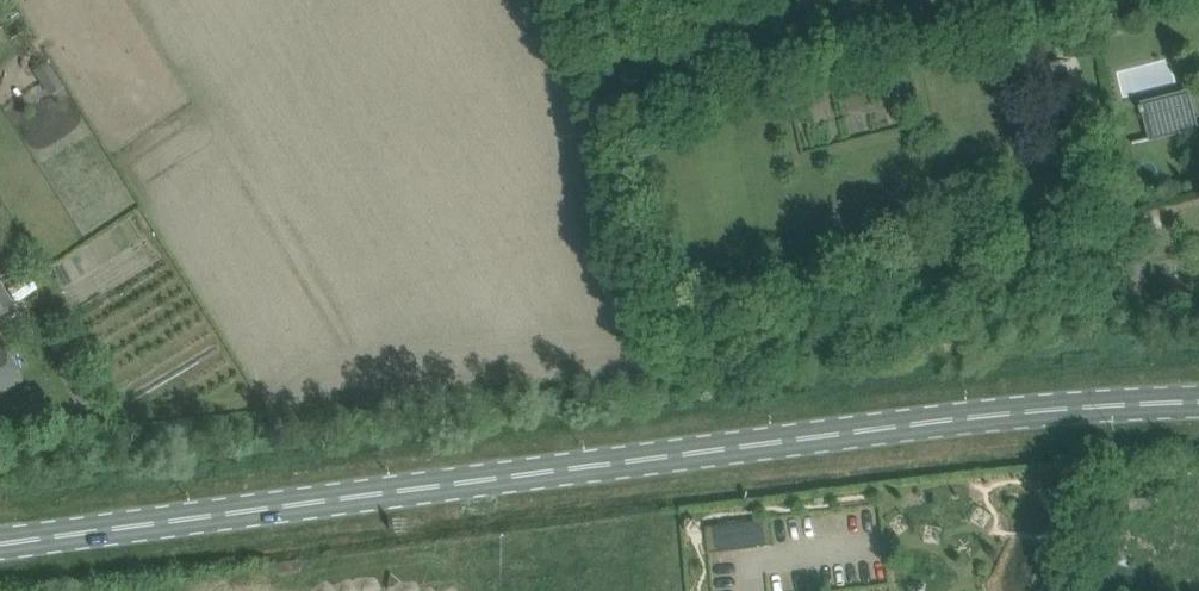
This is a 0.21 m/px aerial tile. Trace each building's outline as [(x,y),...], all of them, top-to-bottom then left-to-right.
[(1185,91),(1137,103),(1146,141),(1194,130),(1185,91)] [(0,263),(0,274),(2,277),(23,264),(16,253),(0,263)] [(14,307),(0,284),(0,315),(14,307)] [(0,343),(0,389),(22,376),(1,342),(0,343)] [(1129,498),(1129,509),(1157,509),(1157,497),(1129,498)]
